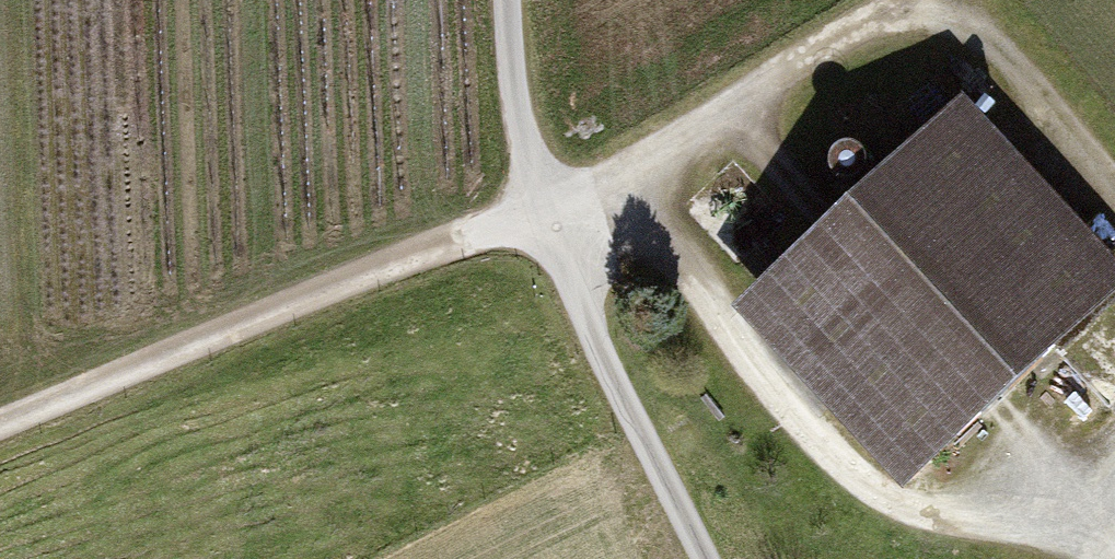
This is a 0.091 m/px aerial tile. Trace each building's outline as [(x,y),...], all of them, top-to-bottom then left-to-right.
[(765,285),(846,371),(826,390),(910,480),(1114,289),(1114,279),(954,108),(765,285)]
